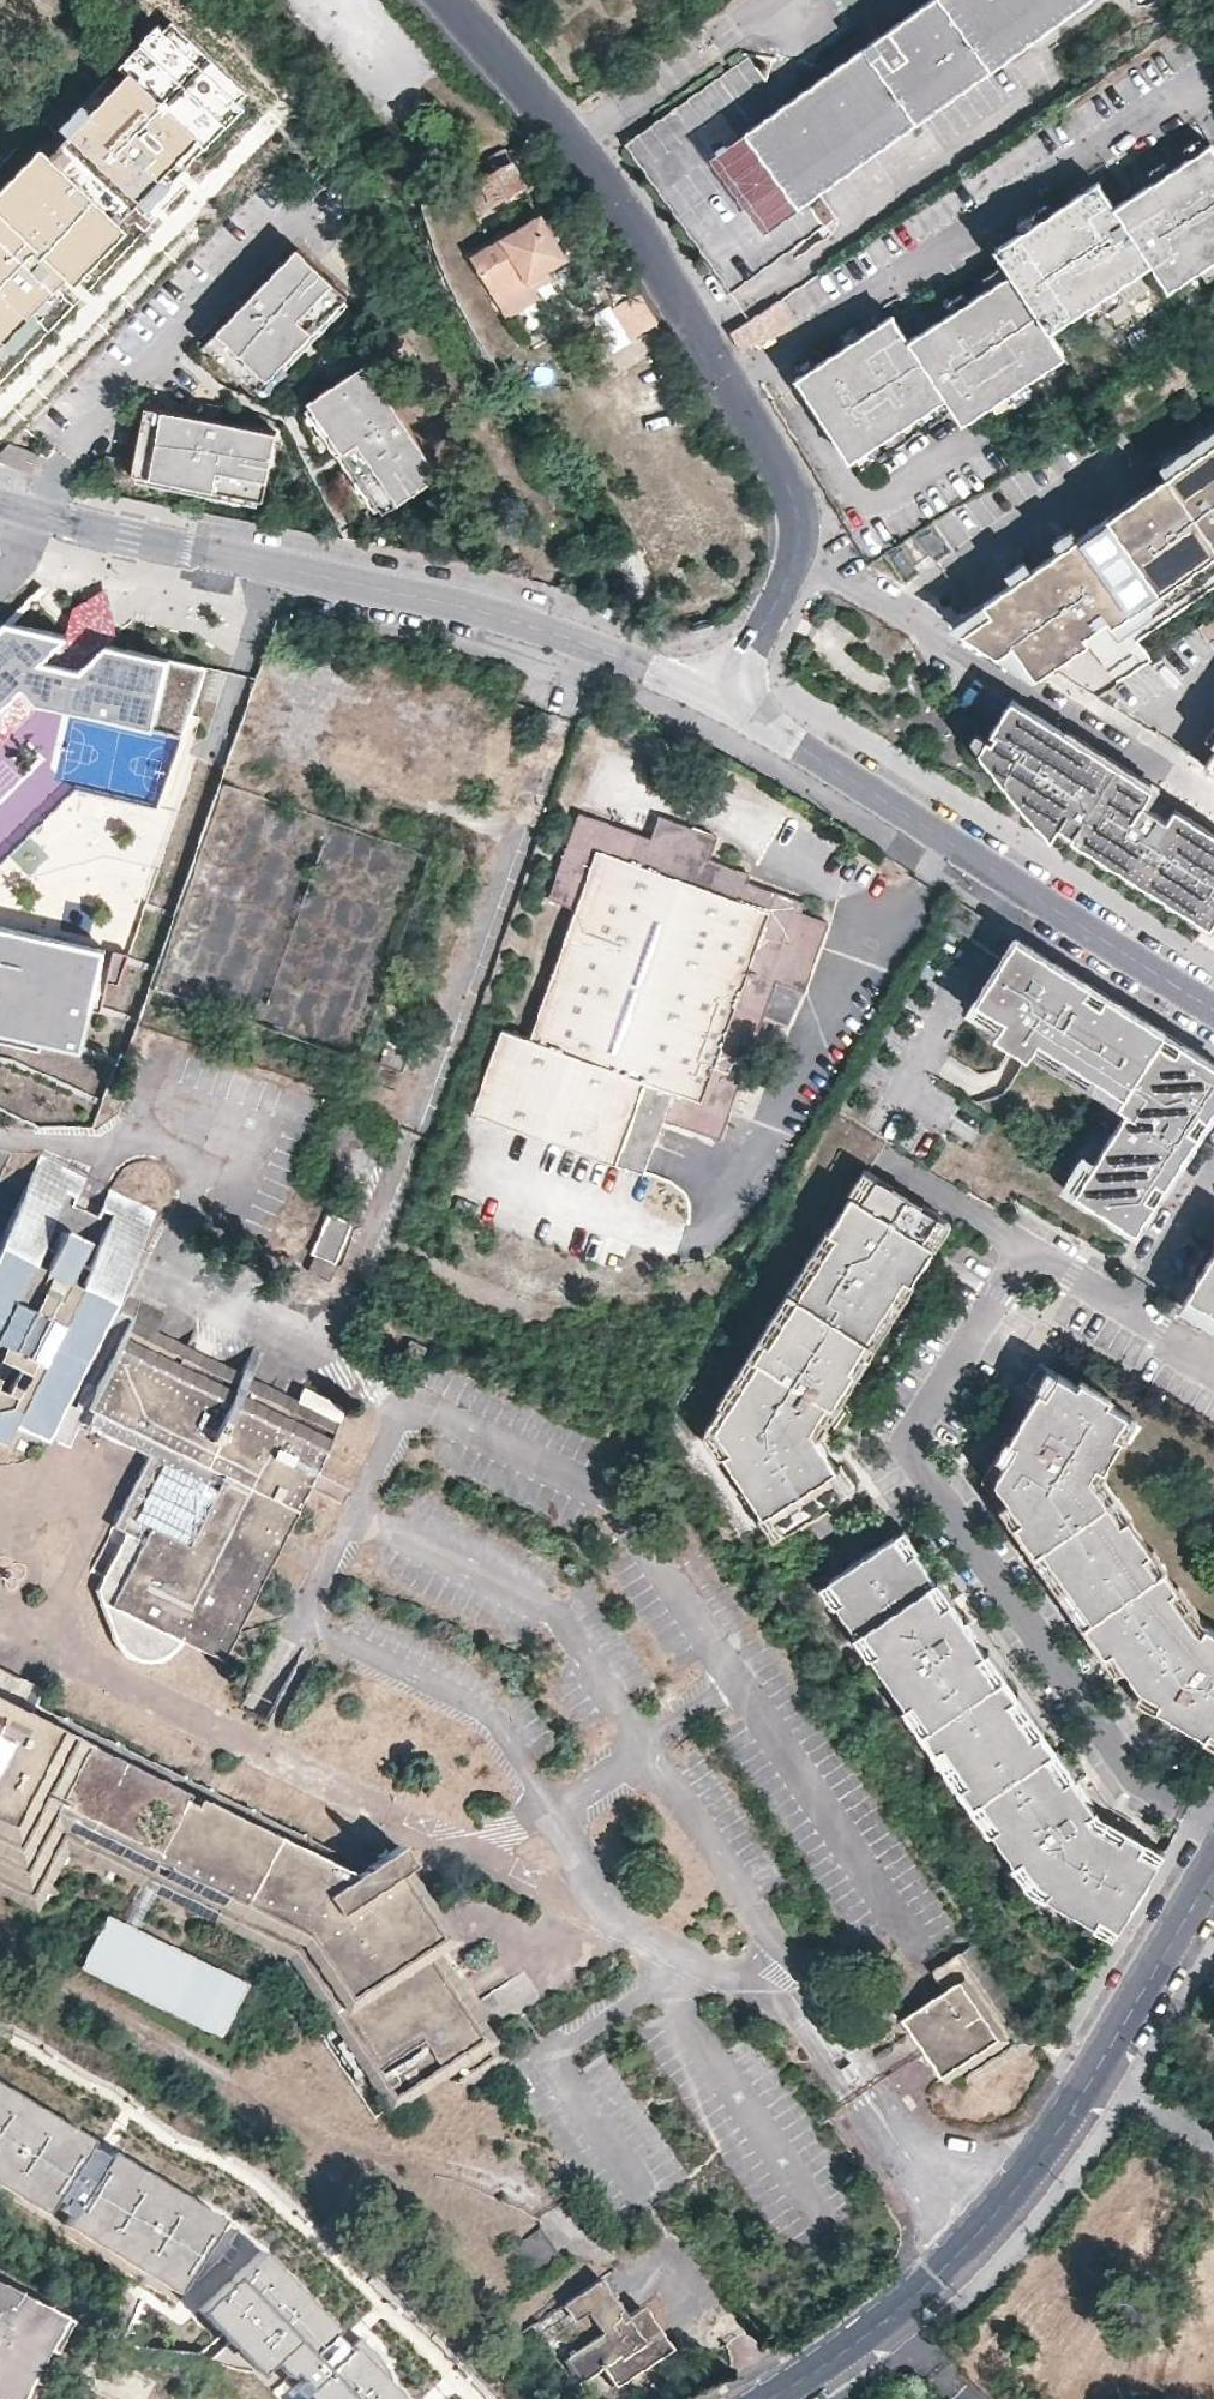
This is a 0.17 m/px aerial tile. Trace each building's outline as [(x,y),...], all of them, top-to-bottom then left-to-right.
[(818,77),(871,153),(1088,0),(927,0),(818,77)] [(0,185),(0,403),(278,103),(164,9),(0,185)] [(871,153),(818,77),(744,129),(736,135),(789,211),(797,205),(871,153)] [(527,187),(506,148),(459,174),(480,212),(527,187)] [(1118,212),(1102,187),(999,254),(1015,279),(912,346),(896,320),(800,383),(854,466),(950,403),(966,429),(1069,362),(1053,337),(1156,270),(1172,296),(1213,269),(1213,150),(1118,212)] [(544,272),(565,259),(541,218),(474,257),(503,303),(532,288),(528,281),(544,272)] [(249,389),(343,294),(299,251),(205,346),(249,389)] [(548,279),(544,272),(528,281),(532,288),(532,289),(548,279)] [(532,289),(532,288),(503,303),(508,312),(536,296),(532,289)] [(349,299),(343,294),(249,389),(255,395),(349,299)] [(1129,305),(1142,327),(1160,316),(1147,295),(1129,305)] [(657,326),(641,297),(617,311),(634,339),(657,326)] [(777,303),(733,334),(749,356),(793,326),(777,303)] [(439,480),(367,367),(315,400),(386,513),(439,480)] [(386,513),(315,400),(308,405),(346,463),(380,517),(386,513)] [(264,494),(276,434),(144,407),(132,468),(264,494)] [(1213,442),(1213,427),(1162,463),(1169,474),(1213,442)] [(984,602),(1015,647),(1048,668),(1052,671),(1091,644),(1088,640),(1112,624),(1159,591),(1151,580),(1211,538),(1213,543),(1213,442),(1169,474),(1079,536),(1060,549),(1034,568),(1014,581),(984,602)] [(264,494),(132,468),(130,477),(262,503),(264,494)] [(1060,549),(1079,536),(1074,525),(1055,538),(1060,549)] [(1112,624),(1120,638),(1213,574),(1213,553),(1159,591),(1112,624)] [(1026,555),(1007,570),(1014,581),(1034,568),(1026,555)] [(1015,647),(984,602),(952,624),(1035,677),(1048,668),(1015,647)] [(73,785),(160,799),(205,670),(102,648),(77,673),(39,662),(63,636),(0,624),(0,859),(73,785)] [(1127,823),(1148,790),(1010,702),(981,749),(1020,799),(1051,818),(1070,787),(1127,823)] [(1204,766),(1213,772),(1213,750),(1204,766)] [(1213,907),(1213,832),(1148,790),(1127,823),(1070,787),(1051,818),(1207,918),(1213,907)] [(656,816),(648,839),(578,813),(546,901),(575,910),(598,847),(770,908),(704,1100),(646,1077),(614,1165),(640,1175),(660,1121),(716,1141),(760,1019),(773,981),(800,990),(825,922),(798,914),(801,904),(745,884),(748,875),(706,860),(714,838),(656,816)] [(614,1165),(646,1077),(704,1100),(770,908),(598,847),(575,910),(529,1040),(499,1031),(470,1113),(614,1165)] [(85,1052),(105,947),(0,925),(0,1034),(85,1052)] [(1014,935),(972,1005),(1002,1022),(992,1036),(1026,1057),(1036,1042),(1125,1095),(1116,1107),(1124,1115),(1096,1159),(1084,1150),(1059,1191),(1135,1241),(1191,1148),(1213,1109),(1213,1062),(1014,935)] [(410,1048),(388,1041),(379,1063),(402,1071),(410,1048)] [(19,1194),(134,1250),(151,1214),(105,1192),(92,1219),(69,1209),(82,1181),(36,1159),(19,1194)] [(767,1544),(847,1492),(812,1437),(945,1223),(863,1173),(698,1439),(767,1544)] [(115,1287),(134,1250),(19,1194),(1,1231),(115,1287)] [(345,1223),(317,1210),(319,1205),(305,1198),(282,1245),(298,1253),(300,1248),(311,1254),(313,1255),(306,1272),(330,1282),(337,1266),(333,1264),(349,1228),(345,1223)] [(115,1287),(1,1231),(0,1232),(0,1444),(8,1428),(39,1443),(115,1287)] [(1213,1319),(1213,1247),(1183,1299),(1213,1319)] [(147,1529),(140,1542),(109,1607),(139,1621),(163,1634),(219,1661),(343,1403),(302,1384),(289,1409),(241,1386),(259,1350),(251,1346),(229,1390),(195,1373),(199,1364),(166,1349),(179,1322),(139,1302),(85,1411),(219,1476),(212,1489),(183,1547),(147,1529)] [(1213,1736),(1213,1634),(1197,1624),(1096,1478),(1130,1419),(1048,1371),(1024,1413),(1007,1441),(1003,1439),(978,1483),(1128,1699),(1152,1713),(1154,1710),(1179,1725),(1202,1739),(1203,1739),(1207,1732),(1213,1736)] [(110,1526),(140,1542),(147,1529),(130,1520),(157,1462),(212,1489),(219,1476),(85,1411),(78,1425),(143,1457),(110,1526)] [(130,1520),(147,1529),(183,1547),(212,1489),(157,1462),(130,1520)] [(1096,1921),(1116,1932),(1155,1866),(1135,1855),(1140,1847),(1139,1846),(1122,1836),(1121,1836),(1116,1844),(1088,1827),(1082,1819),(1090,1814),(1089,1813),(1067,1781),(1067,1780),(1059,1785),(1042,1760),(1050,1755),(1049,1754),(1037,1736),(1036,1735),(1029,1740),(1004,1704),(1011,1699),(1011,1698),(999,1681),(998,1680),(992,1684),(975,1659),(981,1654),(980,1653),(898,1532),(819,1587),(853,1637),(854,1638),(861,1632),(875,1652),(867,1657),(868,1658),(902,1708),(903,1709),(909,1705),(926,1730),(920,1734),(920,1735),(932,1752),(933,1753),(940,1748),(965,1784),(957,1789),(958,1790),(970,1808),(978,1803),(995,1828),(988,1834),(988,1835),(1010,1867),(1018,1862),(1033,1884),(1046,1892),(1041,1900),(1042,1900),(1090,1929),(1091,1929),(1096,1921)] [(875,1652),(861,1632),(854,1638),(853,1637),(850,1639),(865,1660),(868,1658),(867,1657),(875,1652)] [(1004,1677),(985,1650),(980,1653),(981,1654),(975,1659),(992,1684),(998,1680),(999,1681),(1004,1677)] [(356,1879),(349,1884),(365,1906),(386,1892),(377,1886),(366,1869),(203,1790),(187,1782),(32,1705),(39,1690),(32,1686),(0,1671),(0,1705),(356,1879)] [(1042,1733),(1016,1694),(1011,1698),(1011,1699),(1004,1704),(1029,1740),(1036,1735),(1037,1736),(1042,1733)] [(31,1905),(62,1843),(288,1955),(390,2106),(483,2043),(386,1892),(365,1906),(349,1884),(356,1879),(0,1705),(0,1889),(31,1905)] [(926,1730),(909,1705),(903,1709),(902,1708),(898,1711),(916,1738),(920,1735),(920,1734),(926,1730)] [(1202,1739),(1200,1742),(1213,1750),(1213,1736),(1207,1732),(1203,1739),(1202,1739)] [(965,1784),(940,1748),(933,1753),(932,1752),(928,1755),(954,1793),(958,1790),(957,1789),(965,1784)] [(1073,1778),(1054,1750),(1049,1754),(1050,1755),(1042,1760),(1059,1785),(1067,1780),(1067,1781),(1073,1778)] [(995,1828),(978,1803),(970,1808),(966,1811),(984,1838),(988,1835),(988,1834),(995,1828)] [(1123,1833),(1099,1816),(1095,1810),(1089,1813),(1090,1814),(1082,1819),(1088,1827),(1116,1844),(1121,1836),(1122,1836),(1123,1833)] [(1155,1866),(1163,1853),(1142,1841),(1139,1846),(1140,1847),(1135,1855),(1155,1866)] [(0,1889),(0,1897),(35,1915),(65,1854),(285,1961),(389,2116),(494,2045),(489,2036),(436,1952),(451,1942),(432,1912),(419,1892),(404,1869),(377,1886),(386,1892),(483,2043),(390,2106),(288,1955),(62,1843),(31,1905),(0,1889)] [(396,1850),(366,1869),(377,1886),(404,1869),(396,1850)] [(1033,1884),(1018,1862),(1010,1867),(1007,1869),(1025,1894),(1040,1904),(1042,1900),(1041,1900),(1046,1892),(1033,1884)] [(245,1988),(105,1919),(79,1973),(218,2041),(245,1988)] [(1116,1932),(1096,1921),(1091,1929),(1090,1929),(1090,1930),(1110,1942),(1116,1932)] [(928,1973),(940,1992),(956,1982),(995,2038),(938,2077),(943,2084),(957,2074),(961,2080),(1017,2042),(958,1954),(928,1973)] [(956,1982),(940,1992),(899,2020),(909,2034),(918,2028),(930,2048),(922,2054),(938,2077),(995,2038),(956,1982)] [(1051,2023),(1068,2033),(1075,2023),(1057,2012),(1051,2023)] [(918,2028),(909,2034),(922,2054),(930,2048),(918,2028)] [(849,2064),(839,2070),(846,2080),(856,2074),(849,2064)] [(0,2086),(0,2189),(179,2296),(225,2220),(0,2086)] [(539,2226),(513,2244),(534,2276),(560,2258),(539,2226)] [(263,2252),(197,2308),(285,2398),(401,2398),(263,2252)] [(0,2281),(0,2398),(19,2398),(30,2377),(46,2346),(63,2314),(0,2281)] [(597,2281),(562,2306),(572,2322),(583,2313),(598,2335),(562,2360),(577,2384),(599,2370),(611,2388),(661,2354),(633,2312),(622,2320),(597,2281)] [(572,2322),(562,2306),(528,2328),(567,2390),(575,2385),(577,2384),(562,2360),(598,2335),(583,2313),(572,2322)] [(70,2318),(63,2314),(46,2346),(53,2350),(70,2318)] [(575,2385),(584,2398),(595,2398),(611,2388),(599,2370),(577,2384),(575,2385)] [(30,2377),(19,2398),(28,2398),(37,2381),(30,2377)]
